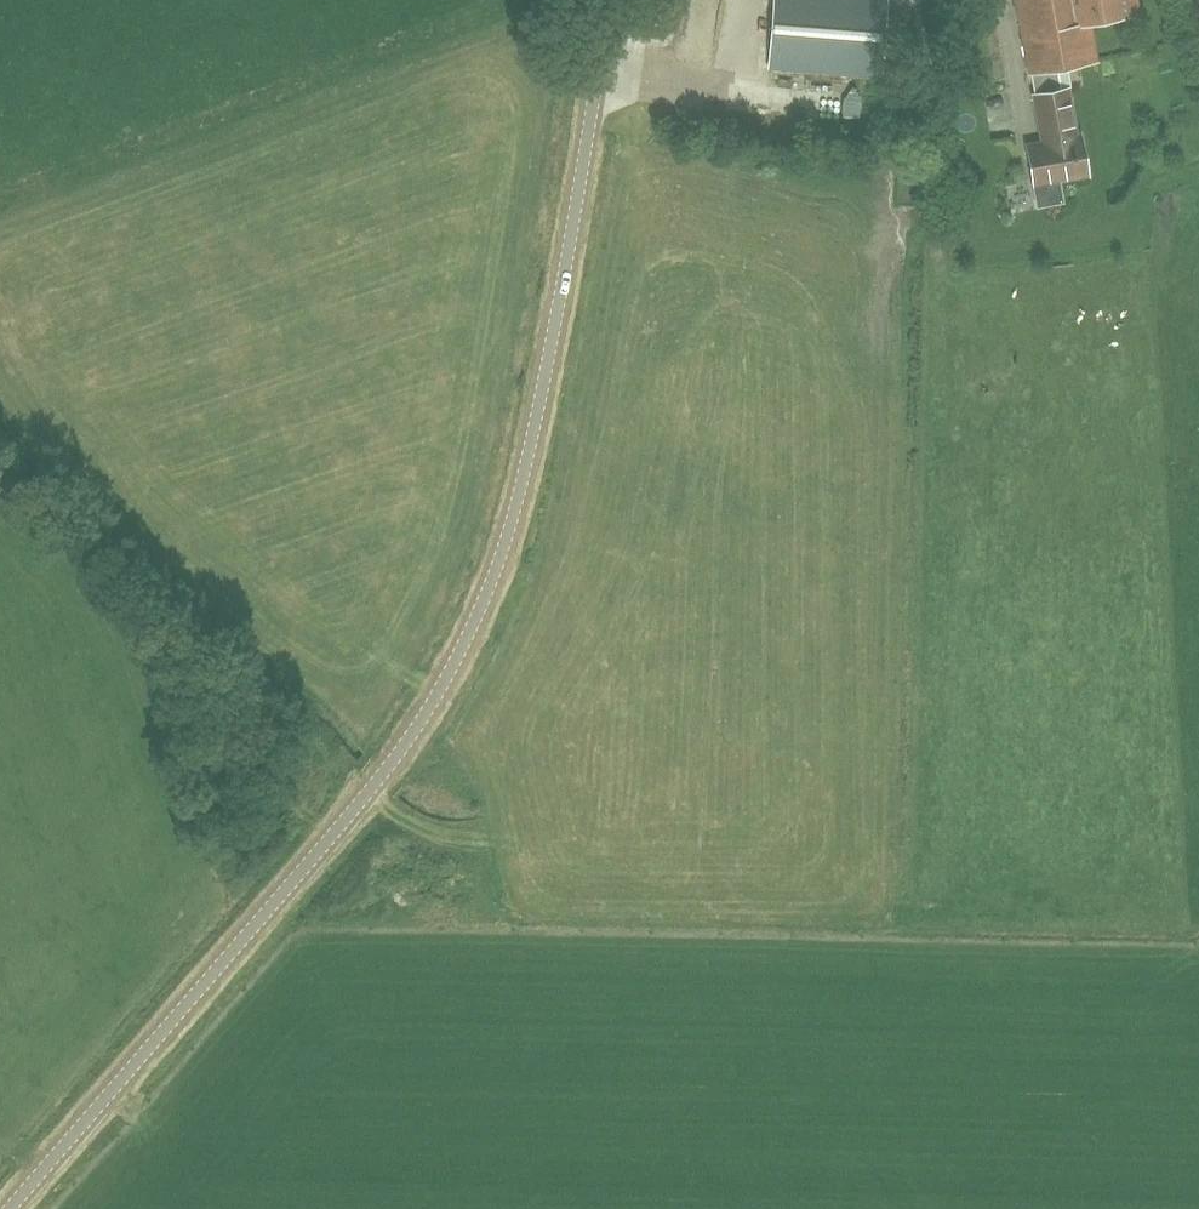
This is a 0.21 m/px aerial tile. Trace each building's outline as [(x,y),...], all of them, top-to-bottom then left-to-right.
[(886,0),(774,0),(769,68),(880,77),(886,0)] [(1076,136),(1067,88),(1060,89),(1056,68),(1096,61),(1090,23),(1138,15),(1135,0),(1016,0),(1029,73),(1030,73),(1034,93),(1033,94),(1042,141),(1026,145),(1038,206),(1062,202),(1058,181),(1088,175),(1081,135),(1076,136)]
